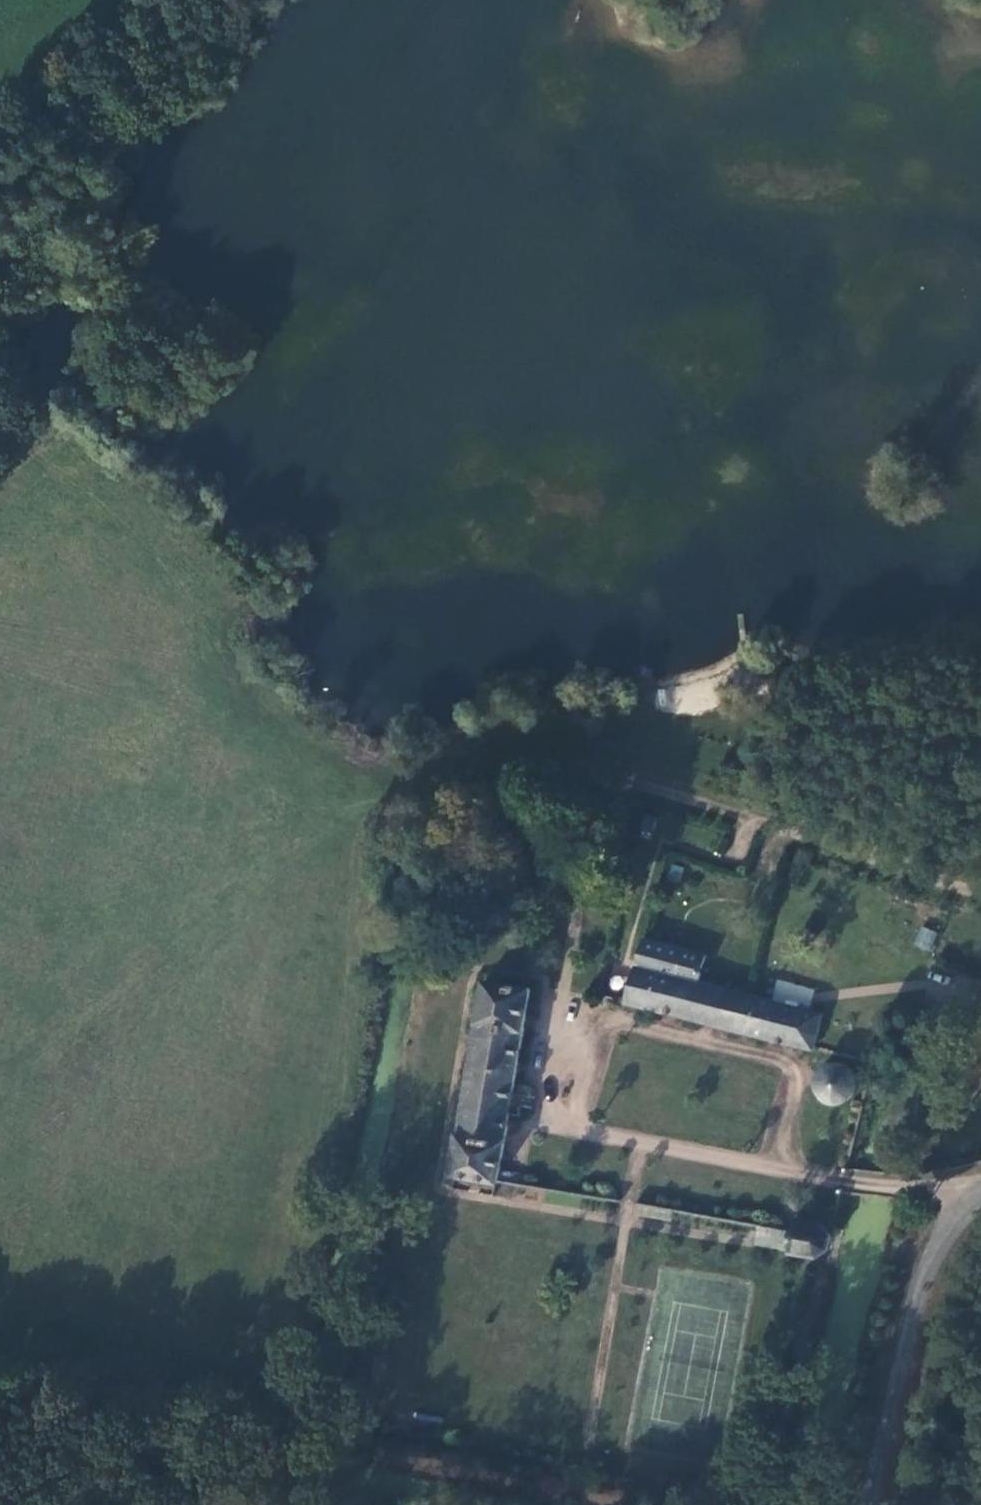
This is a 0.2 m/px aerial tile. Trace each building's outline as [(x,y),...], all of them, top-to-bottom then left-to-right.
[(930,952),(938,933),(921,926),(913,945),(930,952)] [(634,940),(617,1003),(801,1055),(812,1016),(667,974),(674,951),(634,940)] [(469,985),(434,1175),(483,1184),(518,994),(469,985)] [(838,1102),(842,1097),(844,1089),(838,1075),(825,1070),(821,1070),(812,1075),(806,1089),(808,1097),(811,1102),(825,1108),(838,1102)] [(807,1232),(782,1226),(774,1259),(797,1265),(816,1260),(821,1242),(807,1232)]
